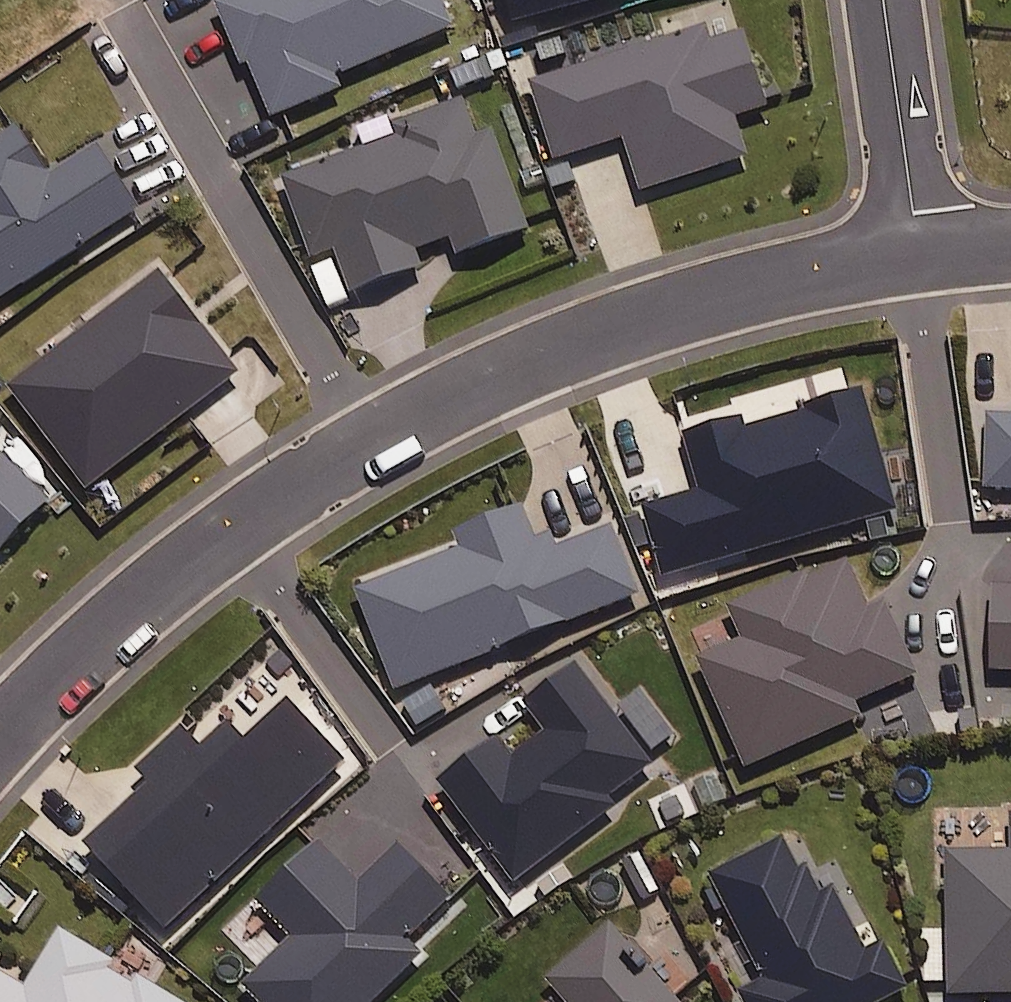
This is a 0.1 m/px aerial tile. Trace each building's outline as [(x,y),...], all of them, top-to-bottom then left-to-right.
[(442,0),(229,0),(219,4),(246,68),(252,65),(274,119),(345,90),(340,78),(454,30),(442,0)] [(521,42),(673,0),(510,0),(521,42)] [(711,45),(707,30),(534,84),(558,161),(626,140),(643,193),(750,160),(737,118),(769,108),(746,34),(711,45)] [(478,134),(466,102),(394,128),(398,138),(284,179),(313,260),(338,251),(353,295),(423,270),(416,252),(453,239),(460,257),(529,232),(491,129),(478,134)] [(23,126),(0,140),(0,302),(140,213),(99,148),(55,176),(23,126)] [(242,377),(164,274),(12,389),(90,492),(242,377)] [(897,512),(865,396),(743,430),(740,420),(688,435),(704,493),(644,510),(668,595),(707,584),(702,566),(897,512)] [(989,418),(991,519),(1010,518),(1010,418),(989,418)] [(0,454),(0,556),(51,505),(0,454)] [(868,611),(847,564),(734,614),(745,640),(700,660),(748,770),(864,719),(857,704),(923,675),(890,601),(868,611)] [(995,590),(994,672),(1010,672),(1010,590),(995,590)] [(653,767),(578,668),(529,705),(549,731),(514,758),(501,741),(443,784),(519,883),(612,812),(605,803),(653,767)] [(346,763),(292,705),(248,747),(230,728),(204,753),(185,732),(141,773),(154,787),(85,852),(172,945),(233,888),(223,878),(346,763)] [(1008,815),(1009,852),(949,853),(952,995),(1010,994),(1010,815),(1008,815)] [(868,951),(824,868),(805,878),(785,841),(714,878),(767,979),(741,993),(746,1001),(885,1001),(907,991),(882,944),(868,951)] [(322,844),(259,905),(293,940),(244,987),(258,1001),(378,1001),(424,958),(410,944),(455,900),(401,844),(360,884),(322,844)] [(610,928),(548,981),(566,1001),(673,1001),(610,928)] [(63,932),(36,977),(0,956),(0,1001),(180,1001),(63,932)]
